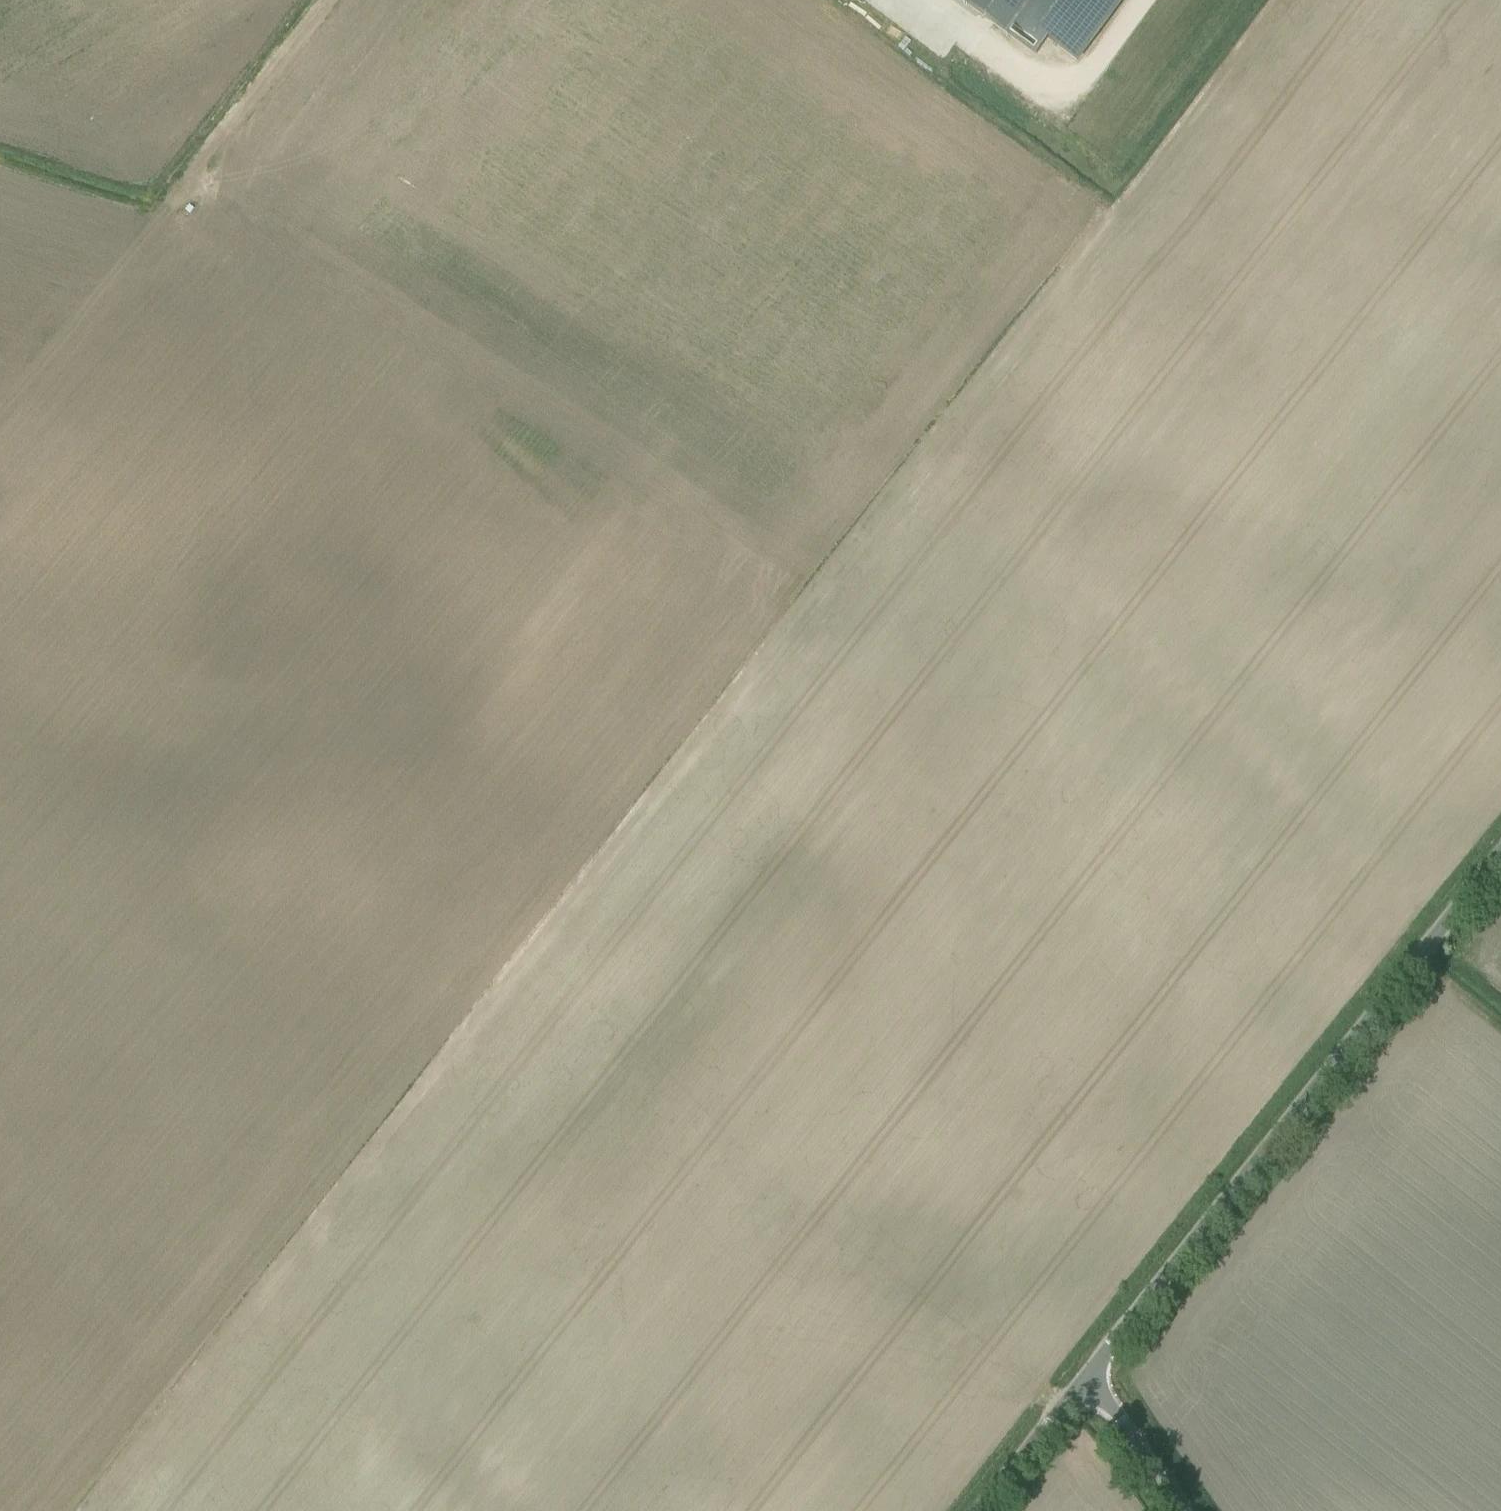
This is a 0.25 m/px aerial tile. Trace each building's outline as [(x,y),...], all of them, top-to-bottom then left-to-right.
[(1035,55),(1047,39),(1076,61),(1122,0),(960,0),(1035,55)]
